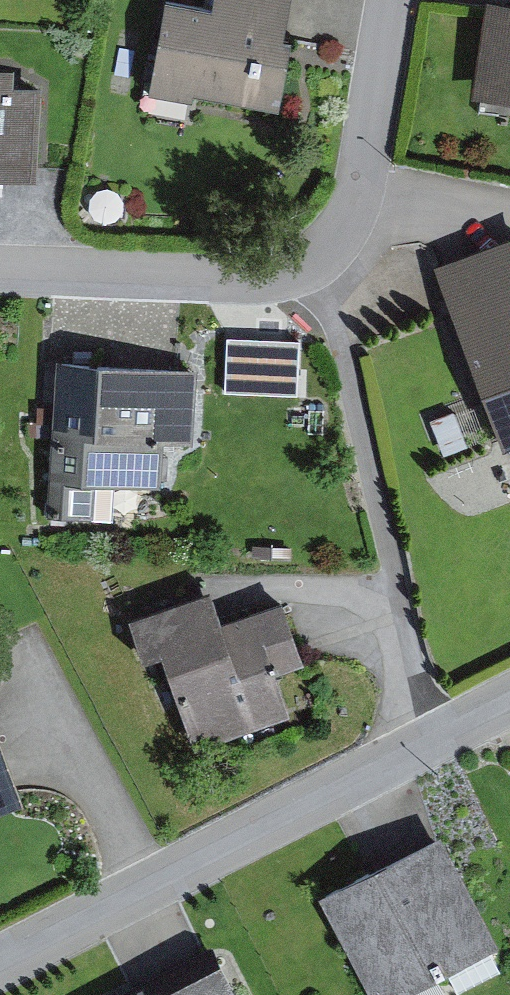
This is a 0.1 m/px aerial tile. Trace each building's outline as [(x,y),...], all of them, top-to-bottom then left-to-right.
[(212,4),(192,0),(166,0),(151,89),(192,96),(194,88),(280,103),(292,33),(284,31),(289,0),(213,0),(212,4)] [(483,13),(472,92),(509,98),(509,0),(485,0),(483,13)] [(0,62),(0,174),(36,176),(40,82),(13,81),(13,62),(0,62)] [(432,261),(500,441),(509,438),(509,232),(432,261)] [(202,364),(57,355),(56,359),(45,358),(42,403),(53,403),(47,515),(113,518),(115,483),(164,485),(166,442),(197,444),(202,364)] [(212,587),(128,615),(143,656),(162,650),(195,747),(292,714),(277,671),(304,662),(282,597),(222,618),(212,587)] [(25,801),(0,732),(0,810),(25,801)] [(318,893),(370,994),(400,994),(496,946),(438,832),(318,893)] [(143,994),(240,994),(220,955),(143,994)]
